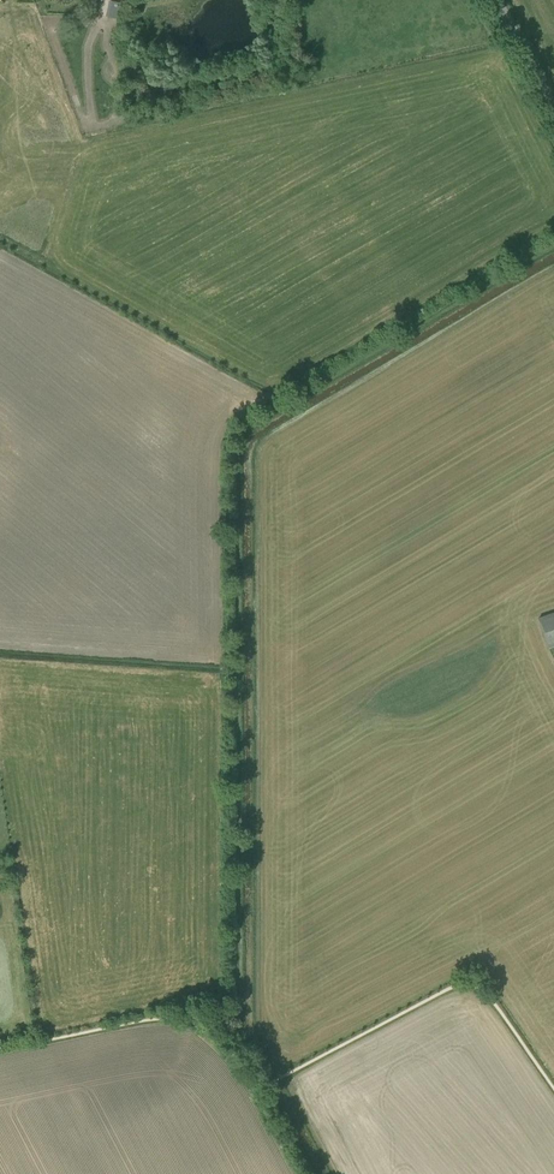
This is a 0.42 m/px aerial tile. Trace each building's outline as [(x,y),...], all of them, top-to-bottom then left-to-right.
[(117,19),(120,4),(112,2),(109,18),(117,19)] [(553,646),(553,613),(539,619),(549,648),(553,646)]
